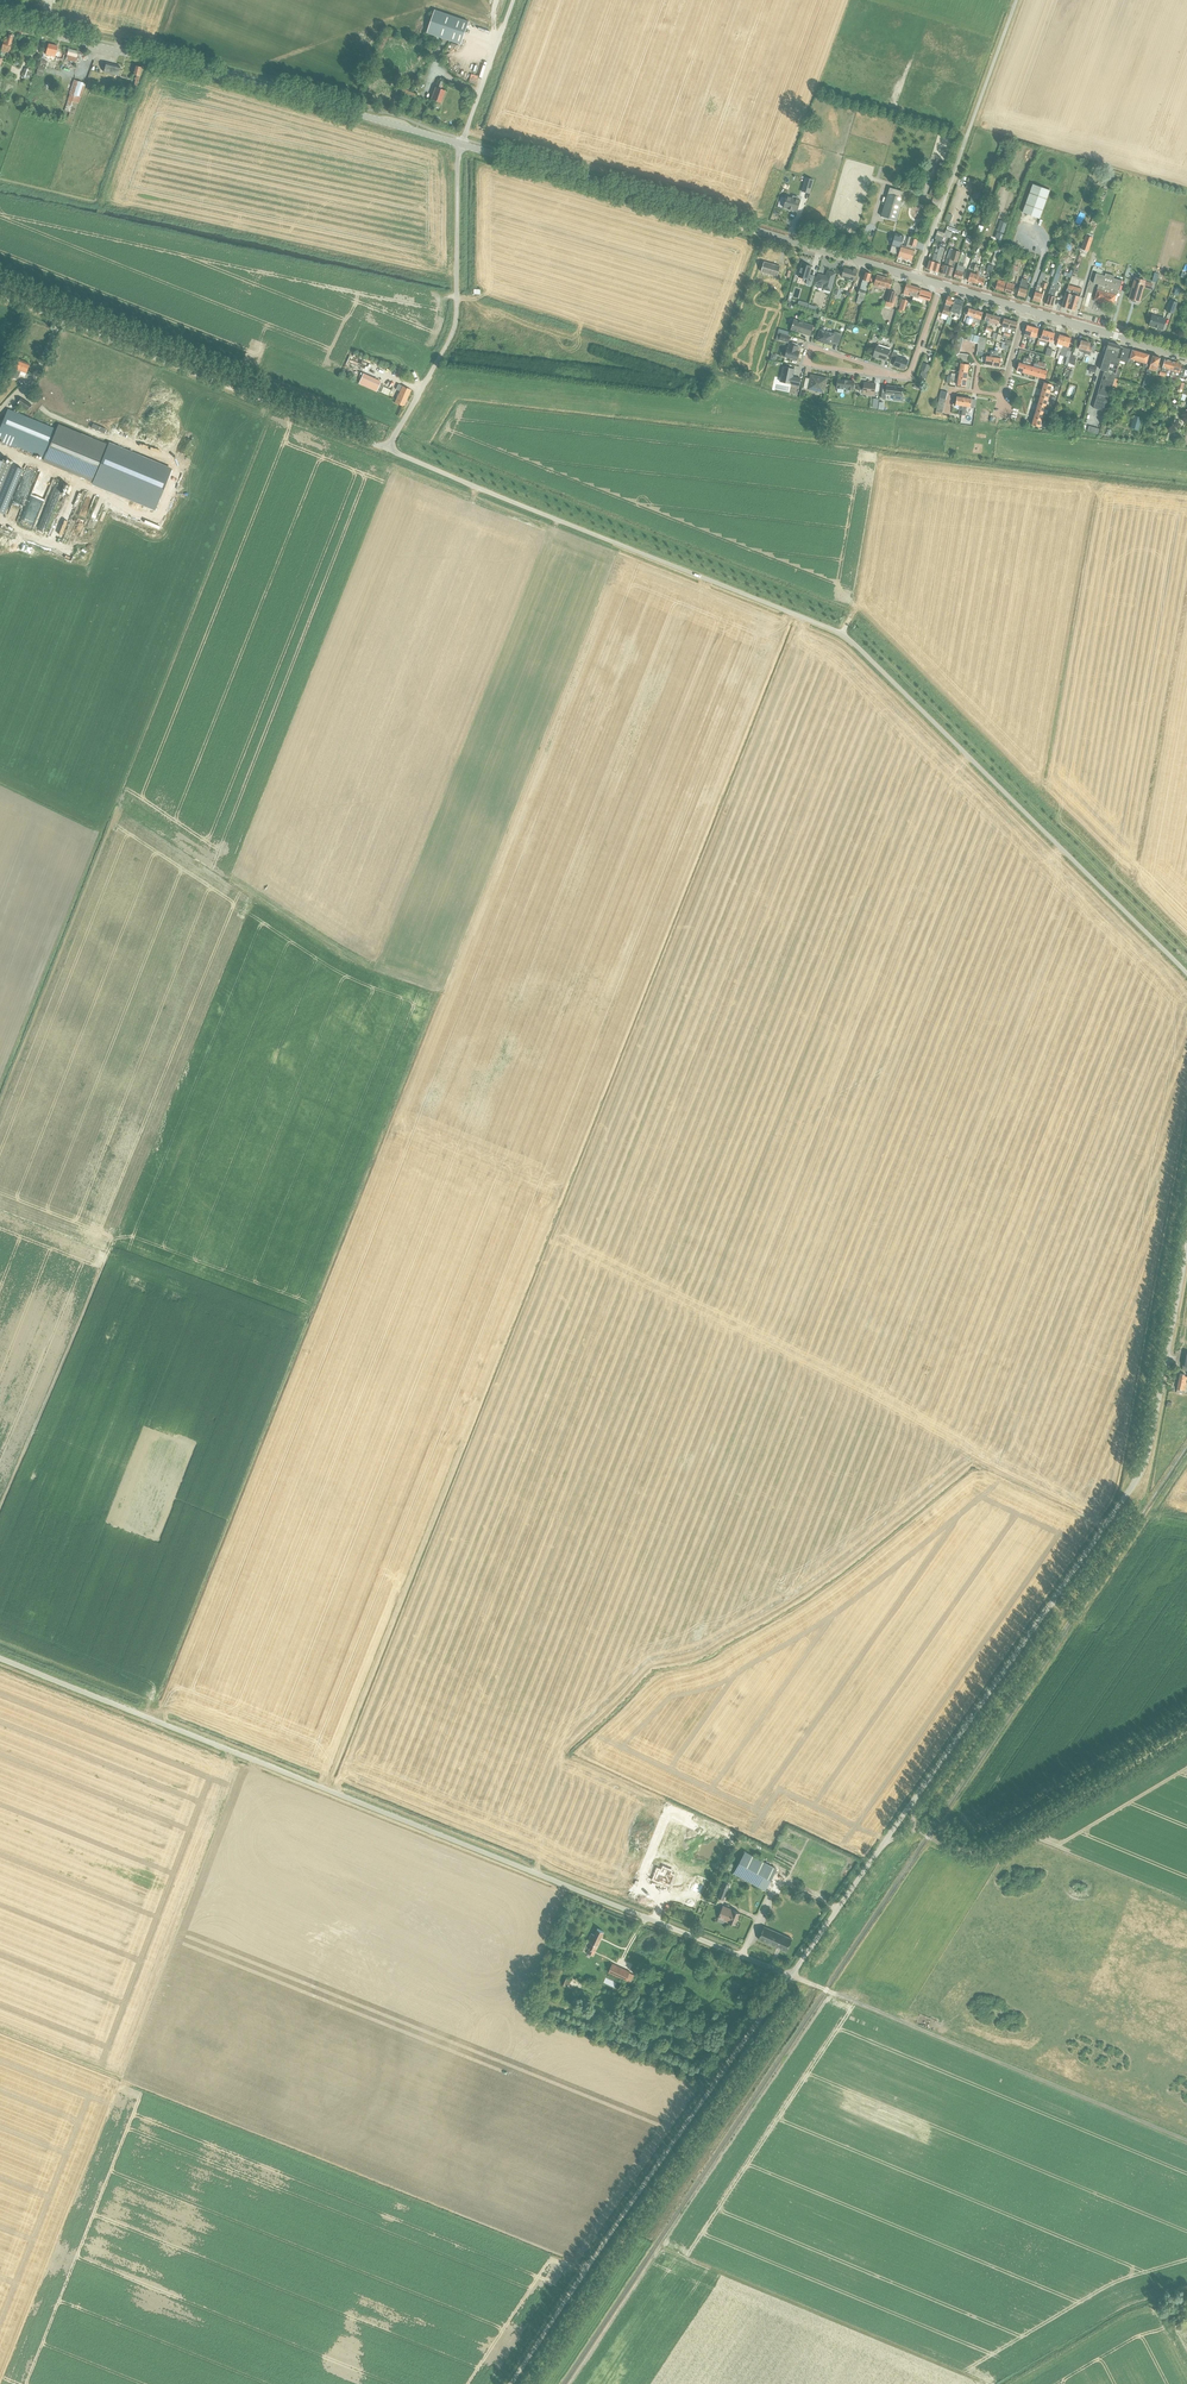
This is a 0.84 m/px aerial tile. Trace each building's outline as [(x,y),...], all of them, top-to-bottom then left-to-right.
[(435,10),(429,26),(427,33),(461,45),(469,22),(435,10)] [(3,46),(1,51),(5,52),(9,53),(10,50),(13,36),(8,35),(7,41),(5,40),(3,46)] [(46,59),(54,60),(58,46),(49,44),(46,55),(47,55),(46,59)] [(66,60),(76,62),(78,51),(68,49),(65,48),(64,54),(67,55),(66,60)] [(43,57),(39,68),(45,70),(49,60),(43,57)] [(104,72),(118,76),(120,66),(106,63),(104,72)] [(130,87),(137,89),(142,67),(135,66),(133,74),(136,75),(134,85),(130,84),(130,87)] [(25,68),(22,77),(29,79),(32,70),(25,68)] [(472,73),(471,80),(479,81),(480,74),(472,73)] [(81,97),(86,84),(74,80),(73,82),(70,81),(68,86),(67,86),(66,92),(70,93),(64,111),(70,112),(73,102),(78,104),(80,97),(81,97)] [(444,87),(444,86),(442,85),(443,82),(438,80),(431,100),(441,103),(445,91),(441,89),(441,87),(444,87)] [(944,171),(938,169),(931,187),(938,189),(944,171)] [(806,178),(802,192),(810,194),(814,180),(806,178)] [(1033,184),(1023,212),(1040,219),(1050,190),(1033,184)] [(881,216),(896,221),(905,192),(890,188),(881,216)] [(959,221),(969,189),(965,188),(964,193),(959,191),(958,195),(955,194),(949,212),(950,212),(947,219),(953,221),(953,220),(959,221)] [(792,198),(787,196),(783,208),(789,209),(789,210),(791,210),(792,210),(797,212),(801,200),(798,199),(798,197),(793,195),(792,198)] [(914,234),(921,236),(923,230),(916,227),(914,234)] [(963,247),(965,248),(967,243),(970,244),(974,232),(969,230),(968,235),(967,235),(963,247)] [(895,235),(890,252),(899,254),(898,257),(912,261),(915,250),(916,247),(910,245),(907,244),(906,247),(901,246),(904,236),(897,234),(897,236),(895,235)] [(1086,236),(1081,249),(1088,251),(1093,238),(1086,236)] [(912,238),(910,245),(916,247),(918,240),(912,238)] [(938,254),(933,271),(938,272),(941,264),(938,263),(939,259),(940,260),(944,247),(940,246),(939,249),(938,253),(937,254),(938,254)] [(942,264),(940,273),(944,274),(946,274),(953,250),(954,248),(951,247),(945,265),(942,264)] [(987,263),(995,266),(1001,250),(996,249),(992,262),(988,261),(987,263)] [(953,250),(946,274),(947,275),(951,276),(954,268),(951,267),(953,261),(957,262),(960,252),(953,250)] [(927,269),(933,271),(938,254),(937,254),(934,253),(932,261),(929,260),(927,269)] [(956,269),(954,277),(961,279),(964,271),(965,267),(963,267),(964,262),(959,261),(958,265),(956,269)] [(760,274),(777,279),(779,268),(763,264),(760,274)] [(798,277),(807,279),(806,284),(812,286),(814,276),(809,275),(812,267),(802,264),(798,277)] [(970,273),(968,281),(976,283),(979,274),(981,266),(975,264),(974,270),(978,271),(977,275),(970,273)] [(1014,265),(1012,270),(1011,270),(1009,278),(1012,279),(1014,275),(1016,275),(1017,271),(1018,272),(1020,267),(1014,265)] [(979,274),(976,283),(983,285),(985,278),(982,277),(983,272),(985,267),(981,266),(979,274)] [(842,277),(855,281),(858,270),(854,269),(853,270),(844,268),(842,277)] [(818,274),(816,282),(824,284),(823,289),(831,291),(836,273),(828,271),(826,276),(818,274)] [(1041,271),(1037,284),(1033,300),(1040,302),(1043,294),(1039,293),(1041,285),(1040,285),(1041,282),(1042,283),(1043,279),(1045,279),(1046,274),(1045,274),(1046,272),(1041,271)] [(859,295),(858,299),(857,303),(862,305),(864,298),(866,291),(867,292),(872,274),(865,272),(861,285),(865,287),(864,290),(856,288),(854,294),(858,295),(858,294),(860,294),(859,295)] [(1119,291),(1122,281),(1114,278),(1114,276),(1105,273),(1105,276),(1096,273),(1093,283),(1098,285),(1097,290),(1095,299),(1113,305),(1116,296),(1118,290),(1119,291)] [(1058,291),(1059,288),(1060,285),(1056,284),(1059,277),(1057,277),(1057,275),(1055,274),(1048,295),(1049,296),(1047,304),(1052,306),(1055,297),(1054,297),(1056,291),(1058,291)] [(893,280),(877,275),(876,279),(874,278),(872,285),(874,285),(874,286),(881,288),(881,286),(890,289),(893,280)] [(1132,301),(1135,302),(1136,300),(1139,301),(1143,287),(1151,289),(1152,284),(1145,282),(1145,281),(1135,278),(1129,298),(1132,299),(1132,301)] [(1006,282),(1004,281),(998,279),(995,289),(1003,291),(1006,282)] [(1027,290),(1029,285),(1027,284),(1027,281),(1022,279),(1017,296),(1025,298),(1027,290)] [(1004,292),(1012,294),(1014,285),(1007,283),(1004,292)] [(923,299),(930,301),(932,293),(921,290),(921,289),(906,284),(903,294),(908,296),(908,295),(913,297),(912,301),(922,304),(923,299)] [(1064,297),(1061,307),(1076,311),(1079,297),(1081,293),(1082,289),(1074,287),(1068,285),(1066,293),(1064,297)] [(886,301),(893,303),(896,293),(889,291),(886,301)] [(945,305),(942,314),(949,316),(951,311),(955,298),(948,296),(945,305)] [(900,308),(906,309),(909,299),(903,298),(900,308)] [(952,308),(950,312),(959,314),(963,301),(955,298),(952,308)] [(1167,311),(1173,314),(1177,303),(1171,300),(1167,311)] [(970,317),(974,318),(976,310),(969,308),(967,315),(971,316),(970,317)] [(973,322),(972,326),(975,327),(976,323),(980,324),(983,312),(976,310),(974,318),(973,322)] [(985,332),(988,333),(990,327),(991,323),(993,315),(986,313),(984,320),(988,321),(988,322),(988,323),(985,332)] [(1000,317),(993,315),(991,323),(995,324),(995,323),(998,324),(1000,317)] [(1166,319),(1152,315),(1149,325),(1163,329),(1166,319)] [(814,326),(803,322),(804,321),(799,320),(799,321),(794,319),(791,330),(810,336),(814,326)] [(1006,336),(1007,336),(1011,321),(1004,319),(1002,326),(1006,327),(1005,328),(1006,328),(1004,335),(1006,336)] [(1011,321),(1007,336),(1010,336),(1012,329),(1016,330),(1018,323),(1011,321)] [(1030,336),(1033,327),(1027,325),(1023,337),(1030,338),(1030,336)] [(1039,329),(1033,327),(1030,336),(1036,338),(1039,329)] [(835,332),(834,334),(820,329),(816,340),(831,345),(831,343),(838,345),(842,334),(835,332)] [(1043,330),(1042,335),(1040,334),(1038,341),(1046,343),(1047,341),(1052,342),(1055,333),(1049,332),(1043,330)] [(959,331),(956,341),(963,343),(964,340),(966,333),(959,331)] [(780,340),(789,342),(790,337),(781,334),(780,340)] [(1058,351),(1056,358),(1059,359),(1060,355),(1061,352),(1065,336),(1059,335),(1057,344),(1057,346),(1059,347),(1058,351)] [(1061,352),(1060,355),(1067,357),(1065,364),(1068,365),(1071,355),(1067,354),(1068,352),(1067,352),(1068,347),(1071,338),(1065,336),(1061,352)] [(986,339),(979,337),(977,343),(978,344),(977,348),(984,349),(986,339)] [(1068,365),(1068,366),(1074,368),(1077,356),(1078,351),(1085,353),(1085,354),(1090,355),(1091,352),(1094,353),(1096,346),(1093,345),(1092,348),(1089,347),(1090,343),(1081,340),(1081,342),(1076,341),(1073,354),(1071,354),(1071,355),(1068,365)] [(1120,361),(1120,359),(1116,358),(1120,346),(1108,343),(1101,370),(1105,371),(1093,408),(1105,411),(1115,378),(1117,369),(1120,361)] [(787,348),(785,356),(797,360),(800,351),(797,351),(799,347),(790,344),(788,348),(787,348)] [(882,360),(883,360),(883,359),(887,360),(890,349),(887,348),(887,349),(881,347),(882,347),(878,346),(876,346),(873,356),(879,358),(879,359),(880,358),(882,358),(882,360)] [(1124,347),(1120,359),(1120,361),(1128,363),(1131,364),(1132,359),(1144,363),(1143,367),(1145,368),(1149,355),(1132,350),(1124,347)] [(950,360),(962,361),(963,354),(959,354),(960,353),(953,351),(950,360)] [(994,358),(993,366),(1000,367),(1001,359),(1002,356),(998,355),(999,352),(995,351),(994,355),(994,358)] [(891,359),(895,361),(893,366),(905,369),(908,360),(896,357),(897,353),(893,352),(891,359)] [(982,358),(982,360),(982,361),(986,362),(985,365),(993,366),(994,358),(986,356),(986,357),(983,357),(982,358)] [(1147,387),(1148,384),(1151,372),(1150,372),(1151,370),(1156,371),(1160,358),(1153,356),(1149,370),(1147,370),(1142,387),(1145,388),(1147,387)] [(1017,371),(1024,373),(1028,359),(1024,358),(1023,364),(1019,363),(1017,371)] [(11,374),(11,376),(18,379),(21,371),(26,373),(30,364),(17,359),(11,374)] [(1024,373),(1031,375),(1033,367),(1030,366),(1032,360),(1028,359),(1024,373)] [(1168,369),(1172,370),(1174,362),(1165,359),(1161,371),(1160,371),(1159,375),(1165,377),(1166,373),(1167,373),(1168,369)] [(1174,362),(1172,370),(1171,375),(1182,378),(1185,369),(1181,368),(1182,364),(1174,362)] [(922,370),(920,377),(925,379),(928,373),(930,366),(923,363),(921,370),(922,370)] [(957,363),(957,367),(960,367),(960,371),(968,372),(969,365),(961,363),(957,363)] [(794,369),(784,367),(780,382),(799,386),(801,379),(793,377),(794,369)] [(1031,375),(1038,377),(1041,369),(1033,367),(1031,375)] [(1041,369),(1038,377),(1045,379),(1048,371),(1041,369)] [(1115,378),(1111,389),(1116,390),(1119,379),(1121,370),(1117,369),(1115,378)] [(1072,377),(1074,372),(1067,370),(1065,376),(1067,377),(1066,379),(1069,380),(1068,381),(1070,381),(1070,380),(1071,377),(1072,377)] [(960,371),(959,378),(967,379),(968,372),(960,371)] [(363,373),(358,383),(377,391),(381,382),(363,373)] [(803,388),(808,389),(813,390),(813,389),(824,391),(827,380),(817,377),(817,376),(811,375),(810,378),(806,377),(803,388)] [(967,379),(959,378),(957,386),(966,387),(967,379)] [(854,381),(838,379),(837,388),(853,390),(854,381)] [(863,393),(875,395),(876,384),(864,382),(863,393)] [(1044,383),(1042,389),(1050,392),(1052,385),(1044,383)] [(407,399),(411,390),(398,384),(396,389),(400,391),(395,403),(402,406),(404,402),(404,401),(405,398),(407,399)] [(390,395),(392,389),(385,385),(382,391),(390,395)] [(883,386),(881,398),(886,398),(886,394),(894,395),(893,400),(903,401),(904,396),(902,396),(903,387),(887,385),(887,386),(883,386)] [(1042,389),(1040,396),(1048,399),(1050,392),(1042,389)] [(936,411),(942,413),(948,392),(942,390),(936,411)] [(959,415),(961,415),(964,398),(957,396),(955,405),(959,405),(959,409),(960,409),(959,415)] [(1040,396),(1038,403),(1046,405),(1048,399),(1040,396)] [(879,408),(880,397),(872,397),(871,407),(879,408)] [(17,403),(27,410),(31,404),(21,398),(17,403)] [(964,398),(961,415),(965,416),(967,406),(970,407),(972,399),(964,398)] [(1051,415),(1052,412),(1045,410),(1046,405),(1038,403),(1036,410),(1044,412),(1044,413),(1048,414),(1051,415)] [(0,428),(0,441),(15,447),(43,460),(93,481),(93,482),(154,507),(170,468),(109,443),(108,445),(58,425),(56,429),(8,409),(0,428)] [(1036,410),(1034,417),(1042,419),(1044,413),(1044,412),(1036,410)] [(1134,416),(1132,423),(1131,428),(1139,430),(1142,418),(1134,416)] [(1042,419),(1034,417),(1032,425),(1040,427),(1042,419)] [(0,460),(0,493),(12,465),(0,460)] [(30,472),(26,472),(21,484),(21,486),(16,496),(16,495),(10,510),(10,513),(13,513),(16,515),(21,515),(24,510),(24,506),(26,501),(27,497),(31,487),(31,489),(33,483),(34,479),(35,477),(35,474),(30,472)] [(53,478),(47,498),(32,494),(22,523),(35,527),(37,521),(40,522),(39,526),(48,529),(64,481),(53,478)] [(95,527),(98,518),(92,516),(89,525),(95,527)] [(1186,1376),(1186,1375),(1180,1373),(1176,1392),(1184,1394),(1186,1380),(1186,1376)] [(745,1852),(734,1873),(765,1890),(777,1869),(745,1852)] [(658,1869),(654,1879),(660,1881),(662,1881),(662,1882),(666,1884),(666,1883),(670,1884),(674,1876),(670,1874),(671,1871),(664,1868),(663,1871),(658,1869)] [(698,1876),(692,1890),(700,1893),(706,1879),(698,1876)] [(718,1898),(724,1900),(730,1884),(724,1882),(718,1898)] [(723,1907),(719,1916),(729,1920),(728,1922),(735,1925),(740,1913),(733,1910),(733,1912),(723,1907)] [(758,1939),(787,1952),(792,1939),(764,1926),(758,1939)] [(598,1946),(604,1932),(597,1929),(595,1935),(591,1933),(588,1941),(591,1943),(587,1953),(593,1956),(598,1946)] [(608,1973),(626,1981),(630,1971),(612,1963),(608,1973)] [(569,1975),(565,1985),(570,1987),(574,1977),(569,1975)]
